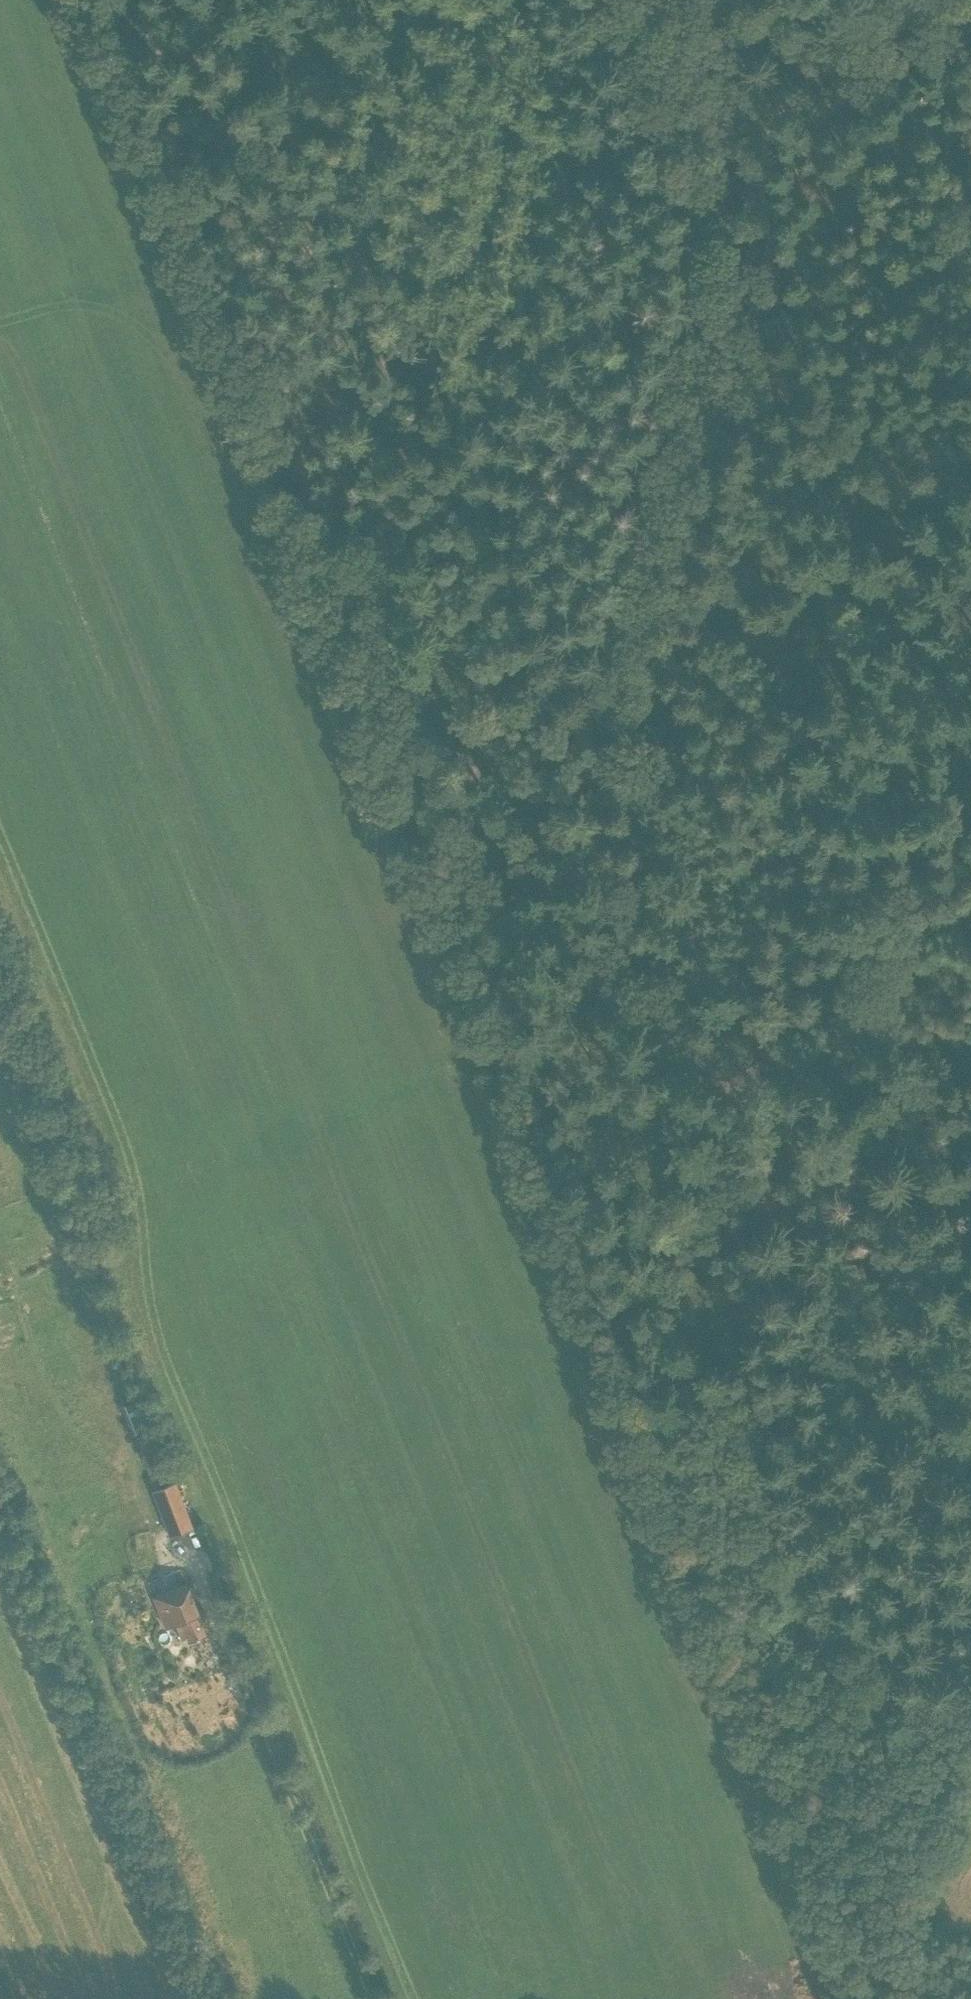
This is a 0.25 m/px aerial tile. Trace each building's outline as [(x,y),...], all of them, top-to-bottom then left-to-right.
[(152,1490),(170,1537),(193,1528),(175,1482),(152,1490)] [(189,1642),(206,1636),(198,1615),(186,1584),(155,1598),(167,1628),(177,1624),(183,1639),(187,1637),(189,1642)]
